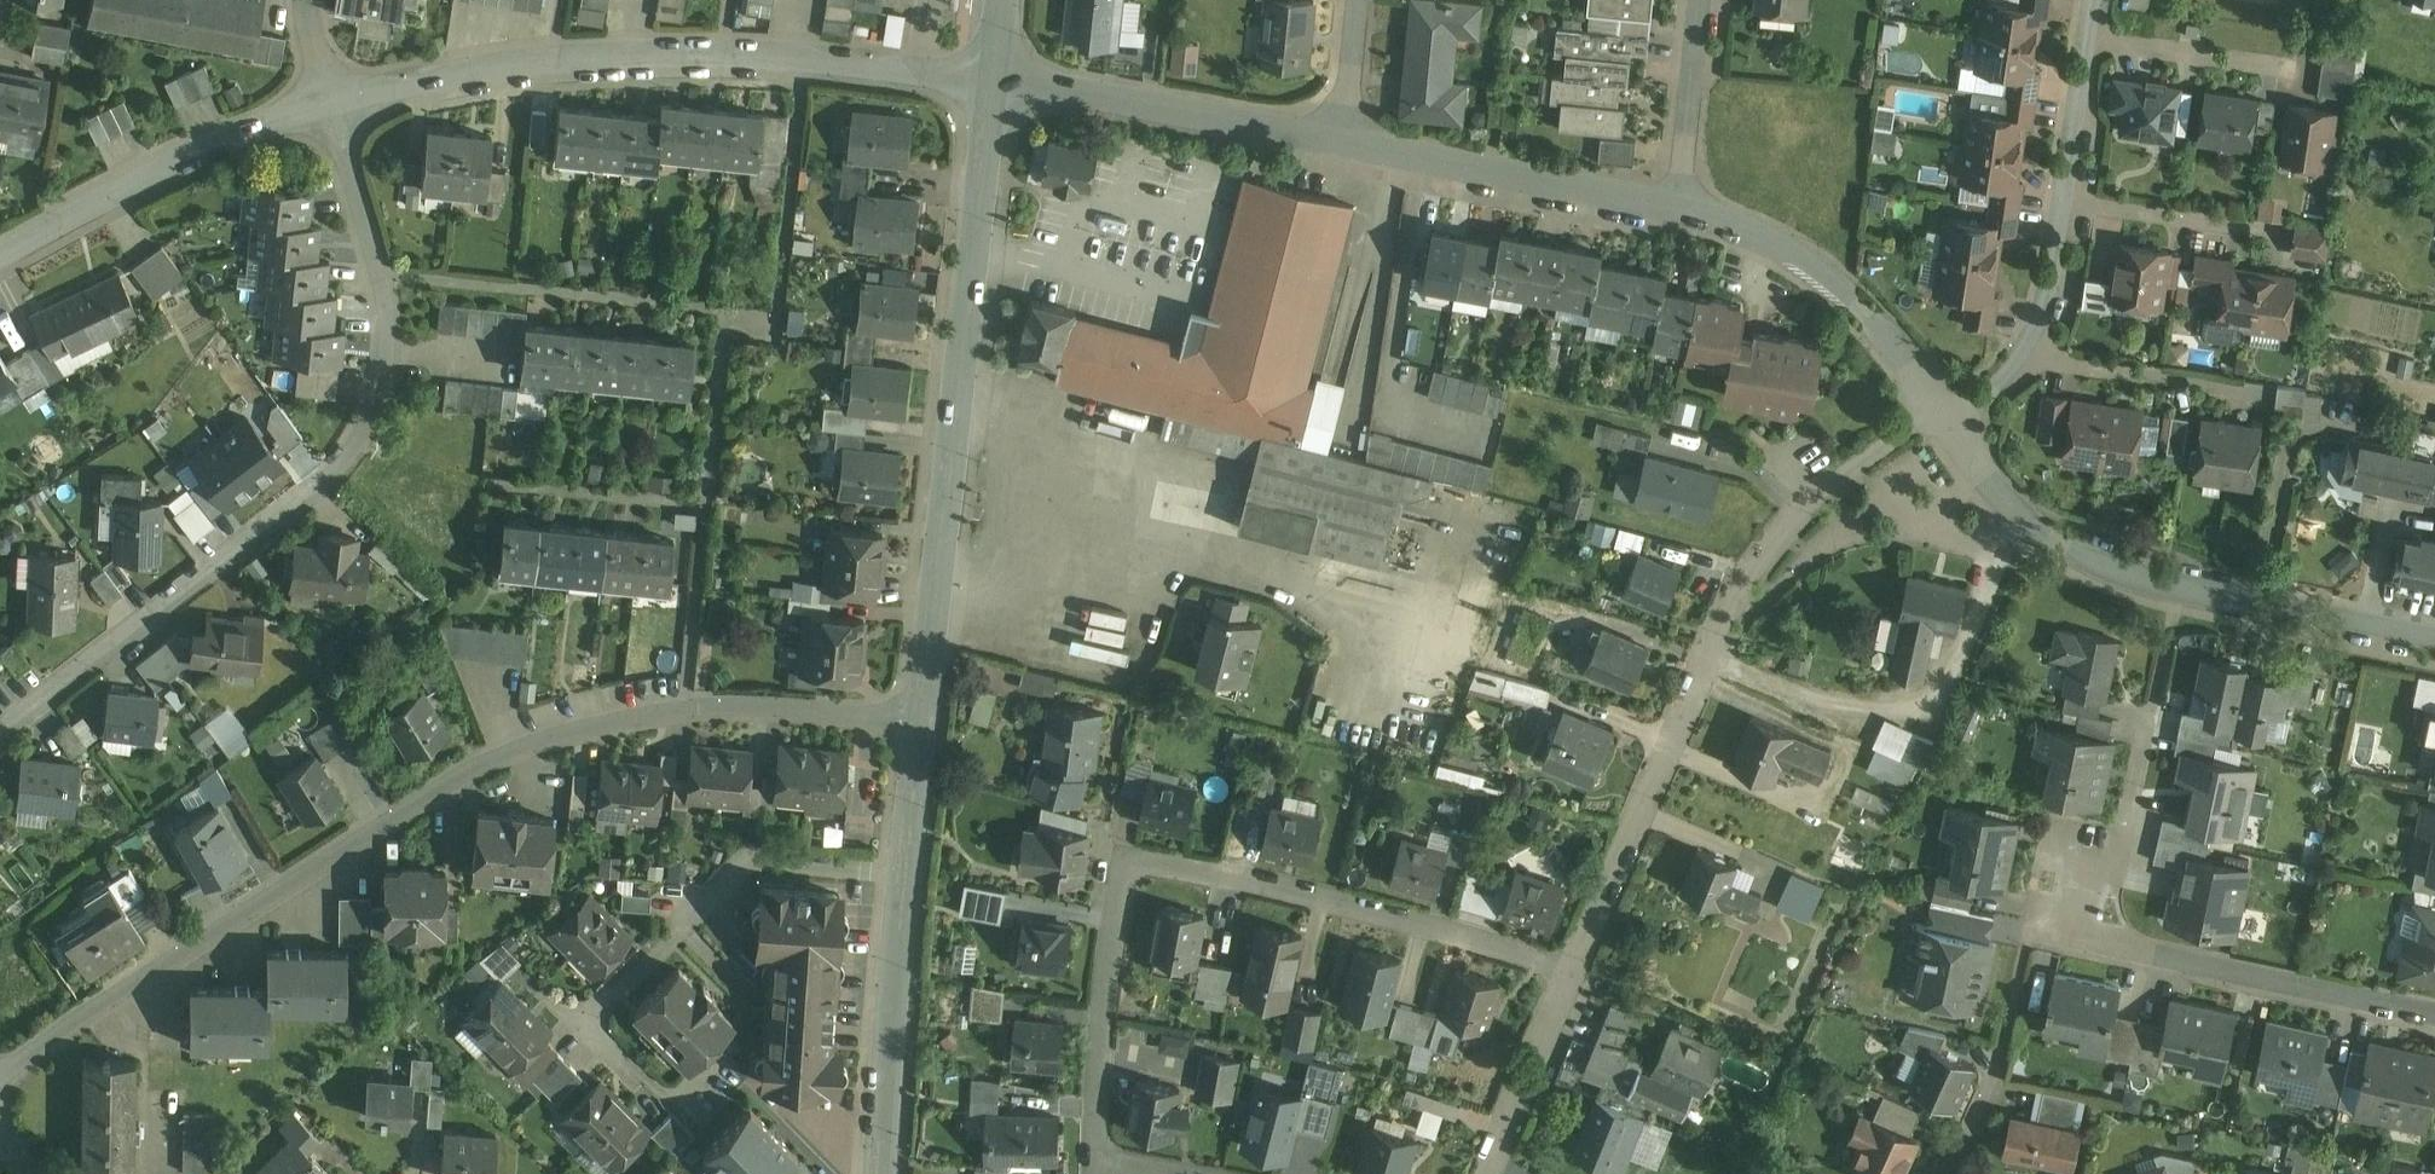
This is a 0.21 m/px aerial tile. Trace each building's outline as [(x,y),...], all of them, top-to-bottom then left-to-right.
[(178,0),(91,0),(88,19),(89,17),(171,32),(170,35),(171,35),(178,0)] [(171,35),(172,32),(254,48),(253,50),(254,50),(258,33),(264,0),(178,0),(171,35)] [(339,10),(360,13),(391,18),(402,20),(405,0),(341,0),(339,10)] [(512,7),(526,9),(527,0),(513,0),(512,7)] [(526,9),(541,11),(542,0),(527,0),(526,9)] [(581,6),(608,11),(610,0),(582,0),(581,6)] [(658,4),(686,8),(687,0),(659,0),(658,4)] [(773,4),(748,0),(745,14),(770,18),(773,4)] [(856,6),(856,7),(883,11),(885,0),(857,0),(856,6)] [(1068,20),(1119,25),(1122,0),(1070,0),(1068,20)] [(1261,63),(1308,68),(1315,1),(1309,0),(1267,0),(1261,63)] [(1406,77),(1411,78),(1449,82),(1453,42),(1448,42),(1450,29),(1479,31),(1481,4),(1446,0),(1414,0),(1406,77)] [(1588,11),(1621,14),(1652,17),(1653,0),(1589,0),(1588,11)] [(1757,2),(1760,4),(1760,8),(1803,12),(1804,0),(1757,0),(1757,2)] [(2021,5),(2041,8),(2040,13),(2048,15),(2051,0),(2021,0),(2021,5)] [(2021,5),(1989,1),(1984,34),(2036,42),(2040,13),(2041,8),(2021,5)] [(856,6),(828,2),(826,17),(854,21),(856,7),(856,6)] [(686,8),(658,4),(656,19),(683,23),(686,8)] [(890,41),(907,42),(910,12),(892,10),(890,41)] [(391,18),(360,13),(357,32),(388,37),(391,18)] [(1652,17),(1621,14),(1619,33),(1619,34),(1650,37),(1652,17)] [(854,21),(826,17),(823,32),(851,36),(854,21)] [(1119,25),(1068,20),(1066,37),(1085,39),(1088,39),(1088,37),(1118,40),(1119,27),(1119,25)] [(72,27),(38,21),(34,42),(68,49),(72,27)] [(1195,40),(1195,25),(1177,24),(1176,71),(1202,71),(1202,40),(1195,40)] [(1143,30),(1119,27),(1118,40),(1117,42),(1141,44),(1143,30)] [(1619,33),(1558,27),(1556,54),(1567,56),(1565,77),(1621,83),(1629,84),(1632,52),(1617,50),(1619,34),(1619,33)] [(272,35),(258,33),(254,50),(253,60),(267,63),(272,35)] [(1650,37),(1619,34),(1617,50),(1632,52),(1648,54),(1650,37)] [(2036,42),(1984,34),(1979,68),(2011,72),(2031,75),(2032,71),(2036,42)] [(286,38),(272,35),(267,63),(281,65),(286,38)] [(2360,39),(2327,35),(2322,63),(2356,68),(2360,39)] [(1118,40),(1088,37),(1088,39),(1085,39),(1084,44),(1117,47),(1117,42),(1118,40)] [(68,49),(34,42),(32,57),(65,64),(68,49)] [(2356,68),(2322,63),(2318,92),(2352,97),(2356,68)] [(216,90),(204,65),(191,70),(203,96),(216,90)] [(2011,72),(1979,68),(1976,89),(2007,94),(2011,72)] [(191,70),(191,71),(178,77),(190,102),(203,96),(191,70)] [(2031,75),(2011,72),(2007,94),(2036,98),(2040,72),(2032,71),(2031,75)] [(8,137),(19,76),(0,73),(0,136),(8,137)] [(48,82),(20,76),(19,76),(8,137),(37,143),(48,82)] [(1565,77),(1553,76),(1551,101),(1563,102),(1560,127),(1624,133),(1626,106),(1619,105),(1621,83),(1565,77)] [(190,102),(178,77),(165,82),(177,108),(190,102)] [(1449,82),(1411,78),(1410,89),(1404,88),(1402,114),(1457,119),(1460,83),(1449,82)] [(2133,81),(2116,79),(2112,105),(2124,107),(2126,107),(2130,84),(2133,84),(2133,81)] [(2133,84),(2130,84),(2126,107),(2124,107),(2123,115),(2125,117),(2123,131),(2152,135),(2153,129),(2173,132),(2179,88),(2153,84),(2152,87),(2133,84)] [(2007,94),(1976,89),(1973,111),(2004,115),(2007,94)] [(2256,100),(2208,93),(2202,138),(2249,145),(2256,100)] [(2036,98),(2007,94),(2004,115),(2024,118),(2024,123),(2032,124),(2036,98)] [(136,125),(124,100),(111,107),(123,132),(136,125)] [(2276,103),(2262,101),(2257,129),(2271,132),(2276,103)] [(1895,151),(1902,106),(1883,103),(1876,149),(1895,151)] [(695,108),(661,104),(660,119),(657,151),(658,151),(690,154),(695,108)] [(2335,111),(2290,105),(2282,157),(2327,164),(2329,148),(2335,144),(2336,135),(2332,129),(2335,111)] [(123,132),(111,107),(98,113),(110,138),(123,132)] [(594,112),(559,108),(555,155),(589,158),(594,112)] [(729,112),(695,108),(690,154),(724,158),(729,112)] [(547,112),(533,111),(529,145),(543,146),(547,112)] [(2004,115),(1973,111),(1968,144),(2019,152),(2024,123),(2024,118),(2004,115)] [(627,115),(594,112),(589,158),(622,162),(627,115)] [(763,115),(729,112),(724,158),(758,161),(758,160),(763,115)] [(913,119),(855,112),(851,155),(851,156),(872,158),(909,162),(913,119)] [(110,138),(98,113),(85,119),(97,144),(110,138)] [(660,119),(627,115),(622,162),(656,165),(658,151),(657,151),(660,119)] [(786,118),(763,115),(758,160),(782,163),(786,118)] [(459,134),(427,131),(424,163),(421,185),(454,189),(459,134)] [(492,137),(459,134),(454,189),(486,192),(489,170),(492,137)] [(1636,140),(1602,136),(1599,160),(1634,164),(1636,140)] [(1099,149),(1051,140),(1050,144),(1040,142),(1035,174),(1045,175),(1044,179),(1058,181),(1057,188),(1082,192),(1083,186),(1092,187),(1099,149)] [(2019,152),(1968,144),(1963,178),(1994,182),(2014,185),(2015,181),(2019,152)] [(872,158),(851,156),(851,155),(844,154),(841,174),(870,177),(872,158)] [(424,163),(407,162),(404,190),(419,192),(420,185),(421,185),(424,163)] [(506,172),(489,170),(486,192),(488,192),(487,199),(503,201),(506,172)] [(870,177),(841,174),(839,195),(861,197),(861,196),(868,196),(870,177)] [(1211,360),(1106,333),(1106,334),(1107,335),(1093,389),(1169,409),(1226,423),(1264,433),(1264,434),(1302,444),(1317,387),(1307,385),(1337,271),(1314,265),(1331,200),(1257,181),(1211,360)] [(2014,185),(1994,182),(1991,204),(2019,208),(2023,182),(2015,181),(2014,185)] [(314,191),(245,184),(241,218),(252,219),(310,225),(314,191)] [(868,196),(861,196),(861,197),(856,239),(914,246),(919,202),(868,196)] [(2019,208),(1991,204),(1988,223),(2001,225),(2000,230),(2016,232),(2019,208)] [(1988,223),(1949,217),(1944,251),(1996,258),(2000,230),(2001,225),(1988,223)] [(310,225),(252,219),(249,253),(260,254),(318,260),(321,226),(310,225)] [(2332,228),(2299,223),(2294,252),(2328,257),(2332,228)] [(1468,238),(1434,231),(1424,282),(1458,288),(1468,238)] [(1536,241),(1502,234),(1500,244),(1501,244),(1493,285),(1494,285),(1527,291),(1536,241)] [(1500,244),(1468,238),(1458,288),(1492,294),(1494,285),(1493,285),(1501,244),(1500,244)] [(1569,247),(1536,241),(1527,291),(1560,297),(1569,247)] [(2169,250),(2121,243),(2115,282),(2113,298),(2114,298),(2161,305),(2169,250)] [(184,275),(162,246),(132,268),(154,297),(184,275)] [(1603,253),(1569,247),(1560,297),(1592,304),(1593,304),(1601,263),(1602,263),(1603,253)] [(1996,258),(1944,251),(1938,291),(1969,296),(1990,299),(1990,294),(1996,258)] [(248,254),(249,254),(246,276),(238,275),(237,286),(256,288),(260,254),(249,253),(248,254)] [(318,260),(260,254),(256,288),(268,289),(326,295),(330,261),(318,260)] [(2233,260),(2197,254),(2193,283),(2224,288),(2227,268),(2232,268),(2233,260)] [(1602,263),(1601,263),(1593,304),(1592,304),(1590,313),(1624,320),(1634,269),(1602,263)] [(2232,268),(2227,268),(2224,288),(2220,316),(2220,320),(2239,323),(2253,325),(2261,273),(2232,268)] [(1668,276),(1634,269),(1624,320),(1657,326),(1658,326),(1665,289),(1665,290),(1668,276)] [(77,294),(96,336),(139,316),(119,273),(77,294)] [(2294,278),(2261,273),(2253,325),(2286,330),(2294,278)] [(2115,282),(2086,277),(2082,306),(2112,310),(2114,298),(2113,298),(2115,282)] [(920,290),(862,283),(857,326),(857,327),(876,329),(915,333),(920,290)] [(326,295),(268,289),(264,323),(276,324),(334,330),(337,296),(326,295)] [(1665,290),(1665,289),(1658,326),(1657,326),(1654,340),(1688,347),(1698,296),(1665,290)] [(96,336),(77,294),(32,316),(44,341),(45,341),(53,357),(54,356),(54,357),(96,336)] [(1990,299),(1969,296),(1965,325),(1994,329),(1999,295),(1990,294),(1990,299)] [(1727,299),(1714,297),(1711,299),(1698,296),(1688,347),(1688,348),(1690,348),(1690,346),(1717,351),(1716,356),(1719,362),(1729,364),(1730,363),(1734,372),(1731,372),(1727,391),(1730,396),(1773,404),(1775,407),(1793,410),(1801,405),(1796,398),(1808,391),(1810,394),(1809,396),(1810,397),(1812,396),(1800,379),(1817,368),(1821,348),(1818,343),(1805,341),(1803,338),(1787,335),(1785,337),(1756,332),(1752,335),(1740,332),(1745,309),(1742,304),(1729,302),(1727,299)] [(1076,311),(1032,300),(1019,351),(1060,362),(1063,363),(1072,325),(1076,311)] [(456,304),(441,302),(438,331),(453,332),(456,304)] [(470,306),(456,304),(453,332),(467,334),(470,306)] [(484,307),(470,306),(467,334),(481,335),(484,307)] [(498,309),(484,307),(481,335),(495,337),(498,309)] [(512,310),(498,309),(495,337),(510,338),(512,310)] [(527,312),(512,310),(510,338),(524,340),(525,326),(526,326),(527,312)] [(2220,316),(2209,314),(2205,317),(2202,333),(2206,337),(2232,341),(2236,338),(2239,323),(2220,320),(2220,316)] [(334,330),(276,324),(272,358),(299,361),(338,365),(342,365),(345,331),(334,330)] [(857,326),(848,324),(845,345),(874,348),(876,329),(857,327),(857,326)] [(1106,334),(1072,325),(1063,363),(1060,362),(1056,380),(1093,389),(1107,335),(1106,334)] [(526,326),(525,326),(524,340),(520,373),(555,376),(560,330),(526,326)] [(593,333),(560,330),(555,376),(588,380),(593,333)] [(626,337),(593,333),(588,380),(622,383),(626,337)] [(660,340),(626,337),(622,383),(655,387),(660,340)] [(694,344),(660,340),(655,387),(689,390),(694,344)] [(52,357),(44,341),(30,349),(50,383),(64,374),(54,357),(54,356),(53,357),(52,357)] [(874,348),(845,345),(843,365),(853,366),(853,365),(872,367),(874,348)] [(30,350),(6,364),(16,381),(15,382),(24,398),(50,383),(30,349),(30,350)] [(15,382),(16,381),(6,364),(0,355),(0,391),(15,382)] [(338,365),(299,361),(295,393),(335,397),(338,365)] [(872,367),(853,365),(853,366),(848,407),(848,409),(868,411),(906,415),(911,372),(872,367)] [(1435,369),(1428,397),(1442,401),(1450,373),(1435,369)] [(1463,377),(1450,373),(1442,401),(1456,405),(1463,377)] [(1477,380),(1463,377),(1456,405),(1470,408),(1477,380)] [(1491,384),(1477,380),(1470,408),(1484,412),(1491,384)] [(461,383),(446,381),(443,410),(458,411),(461,383)] [(475,384),(461,383),(458,411),(472,413),(475,384)] [(490,386),(475,384),(472,413),(487,414),(490,386)] [(1505,387),(1491,384),(1484,412),(1498,415),(1505,387)] [(2307,389),(2278,385),(2275,414),(2304,417),(2307,389)] [(504,387),(490,386),(487,414),(490,415),(501,416),(504,387)] [(519,389),(504,387),(501,416),(516,417),(519,389)] [(2046,396),(2040,436),(2062,440),(2068,399),(2046,396)] [(2094,403),(2075,400),(2066,459),(2068,459),(2069,456),(2099,460),(2098,464),(2100,464),(2109,405),(2107,405),(2107,407),(2094,405),(2094,403)] [(298,430),(277,402),(271,406),(267,425),(281,443),(298,430)] [(868,411),(848,409),(848,407),(824,404),(822,428),(836,429),(865,432),(868,411)] [(2142,410),(2123,407),(2123,409),(2110,407),(2110,405),(2109,405),(2100,464),(2101,464),(2102,461),(2132,465),(2131,469),(2133,469),(2136,449),(2156,452),(2160,423),(2141,420),(2142,410)] [(1226,423),(1169,409),(1162,436),(1219,450),(1226,423)] [(2190,417),(2173,415),(2168,451),(2184,453),(2190,417)] [(246,416),(217,439),(254,486),(283,464),(246,416)] [(2261,428),(2204,420),(2196,475),(2252,483),(2261,428)] [(1264,433),(1226,423),(1219,450),(1257,460),(1264,434),(1264,433)] [(1654,432),(1623,425),(1618,443),(1650,451),(1654,432)] [(865,432),(836,429),(834,449),(844,450),(844,449),(863,451),(865,432)] [(2415,430),(2410,451),(2434,457),(2434,434),(2415,430)] [(1396,439),(1371,432),(1367,461),(1388,466),(1396,439)] [(1302,444),(1264,434),(1257,460),(1239,526),(1311,546),(1313,537),(1384,556),(1406,471),(1402,470),(1388,466),(1367,461),(1302,444)] [(191,459),(205,477),(228,507),(254,486),(217,439),(191,459)] [(1409,443),(1396,439),(1388,466),(1402,470),(1409,443)] [(2361,440),(2350,447),(2346,469),(2352,479),(2367,482),(2375,444),(2361,440)] [(1423,446),(1409,443),(1402,470),(1406,471),(1416,474),(1423,446)] [(2375,444),(2367,482),(2434,497),(2434,457),(2410,451),(2375,444)] [(1437,450),(1423,446),(1416,474),(1430,477),(1437,450)] [(863,451),(844,449),(844,450),(839,493),(897,499),(902,456),(863,451)] [(1451,453),(1437,450),(1430,477),(1444,481),(1451,453)] [(1465,457),(1451,453),(1444,481),(1458,485),(1465,457)] [(1719,475),(1647,456),(1642,478),(1636,499),(1709,517),(1719,475)] [(1479,461),(1465,457),(1458,485),(1471,488),(1479,461)] [(1493,465),(1479,461),(1471,488),(1486,492),(1493,465)] [(1642,478),(1614,471),(1609,492),(1636,499),(1642,478)] [(141,476),(102,475),(101,498),(100,498),(100,501),(105,502),(105,501),(117,501),(117,499),(140,500),(141,476)] [(228,507),(205,477),(189,488),(216,524),(217,522),(213,517),(228,507)] [(188,487),(168,503),(176,513),(195,498),(188,487)] [(176,513),(174,515),(194,540),(216,523),(196,498),(195,498),(176,513)] [(140,500),(117,499),(117,501),(121,502),(120,532),(116,532),(115,557),(160,559),(161,537),(159,537),(160,503),(162,503),(161,501),(140,500)] [(1622,529),(1593,521),(1589,535),(1619,543),(1622,529)] [(539,527),(505,523),(500,569),(534,573),(539,527)] [(572,530),(539,527),(534,573),(568,577),(572,530)] [(883,534),(830,528),(827,557),(880,563),(880,562),(879,562),(880,550),(881,550),(883,534)] [(606,534),(572,530),(568,577),(601,580),(606,534)] [(356,538),(322,533),(320,548),(327,549),(328,550),(354,553),(356,538)] [(639,537),(606,534),(601,580),(635,584),(639,537)] [(2401,536),(2393,574),(2434,583),(2434,543),(2401,536)] [(673,541),(639,537),(635,584),(669,587),(673,541)] [(320,548),(297,545),(291,599),(311,602),(313,584),(344,588),(343,596),(360,598),(366,554),(365,554),(364,554),(354,553),(328,550),(327,550),(327,549),(320,548)] [(1681,570),(1629,548),(1615,581),(1625,585),(1623,590),(1665,608),(1681,570)] [(76,557),(32,555),(29,623),(73,625),(76,557)] [(115,557),(103,566),(120,589),(132,581),(115,557)] [(880,563),(827,557),(824,586),(877,592),(879,576),(878,575),(879,564),(880,564),(880,563)] [(120,589),(104,569),(91,580),(110,604),(124,594),(120,589)] [(1966,588),(1909,575),(1899,620),(1902,620),(1896,650),(1891,673),(1924,680),(1935,628),(1956,632),(1966,588)] [(820,598),(821,579),(795,577),(794,596),(820,598)] [(864,620),(807,613),(803,642),(861,648),(861,647),(860,647),(861,635),(863,636),(864,620)] [(1261,624),(1230,616),(1229,617),(1214,613),(1198,671),(1246,683),(1261,624)] [(227,617),(208,615),(203,660),(204,660),(205,658),(235,662),(235,664),(256,667),(263,616),(244,614),(242,627),(226,625),(227,617)] [(1899,620),(1884,616),(1878,646),(1896,650),(1902,620),(1899,620)] [(471,627),(439,624),(452,656),(467,658),(471,627)] [(1648,648),(1603,629),(1603,630),(1594,626),(1590,637),(1598,640),(1587,667),(1631,687),(1648,648)] [(485,629),(471,627),(467,658),(482,659),(485,629)] [(2118,639),(2079,631),(2078,634),(2059,630),(2054,655),(2073,659),(2066,691),(2102,699),(2105,699),(2118,639)] [(196,658),(176,632),(164,642),(183,668),(196,658)] [(0,651),(0,654),(17,676),(31,665),(13,641),(0,651)] [(183,668),(164,642),(150,653),(169,678),(183,668)] [(861,648),(803,642),(800,671),(818,673),(858,677),(860,661),(859,661),(860,649),(861,649),(861,648)] [(446,683),(427,651),(412,661),(431,692),(446,683)] [(150,653),(136,664),(155,690),(169,678),(150,653)] [(2248,668),(2205,658),(2198,690),(2212,693),(2207,716),(2207,717),(2223,720),(2234,723),(2236,723),(2246,672),(2247,672),(2248,668)] [(1059,677),(1025,668),(1020,685),(1054,694),(1059,677)] [(1509,677),(1478,668),(1470,689),(1502,698),(1504,693),(1505,693),(1509,677)] [(800,671),(789,670),(788,684),(817,687),(818,673),(800,671)] [(2315,676),(2289,670),(2287,681),(2288,681),(2284,700),(2309,706),(2315,676)] [(2247,672),(2246,672),(2236,723),(2234,723),(2233,727),(2262,733),(2268,710),(2282,713),(2284,700),(2288,681),(2287,681),(2247,672)] [(1551,688),(1509,677),(1505,693),(1547,704),(1551,688)] [(974,716),(991,721),(999,691),(982,686),(974,716)] [(422,690),(385,714),(410,755),(447,732),(422,690)] [(2102,699),(2067,691),(2063,709),(2080,713),(2098,716),(2099,716),(2102,699)] [(157,697),(109,692),(104,731),(153,737),(157,697)] [(232,754),(258,735),(232,701),(193,731),(206,748),(219,737),(232,754)] [(1100,711),(1053,705),(1046,758),(1082,762),(1093,764),(1100,711)] [(2431,706),(2424,739),(2434,741),(2434,707),(2431,706)] [(1596,725),(1565,712),(1565,711),(1564,710),(1545,757),(1568,766),(1570,760),(1595,770),(1592,776),(1593,777),(1594,777),(1613,731),(1597,724),(1596,725)] [(2207,716),(2186,711),(2181,735),(2218,743),(2223,720),(2207,717),(2207,716)] [(2099,716),(2098,716),(2080,713),(2076,733),(2108,740),(2113,719),(2099,716)] [(1793,733),(1753,716),(1733,766),(1774,783),(1781,764),(1793,734),(1793,733)] [(86,745),(68,722),(54,733),(73,756),(86,745)] [(325,725),(309,736),(325,760),(341,750),(325,725)] [(2076,733),(2042,726),(2036,750),(2053,754),(2044,794),(2100,806),(2113,741),(2108,740),(2076,733)] [(1936,743),(1911,733),(1901,756),(1925,767),(1936,743)] [(1832,750),(1793,734),(1781,764),(1820,780),(1832,750)] [(283,735),(269,744),(279,760),(294,751),(283,735)] [(2218,743),(2181,735),(2177,753),(2184,754),(2184,753),(2214,759),(2218,743)] [(813,748),(781,744),(775,799),(806,803),(813,748)] [(722,748),(693,745),(691,764),(688,766),(688,772),(690,774),(690,778),(687,798),(689,798),(716,801),(722,748)] [(1903,758),(1878,747),(1868,769),(1893,780),(1903,758)] [(751,752),(722,748),(716,801),(744,804),(745,804),(747,784),(748,780),(750,778),(751,772),(749,770),(751,752)] [(846,751),(813,748),(806,803),(840,806),(846,751)] [(1150,753),(1137,750),(1130,777),(1144,780),(1150,753)] [(678,754),(662,752),(660,766),(662,767),(660,781),(675,783),(675,777),(678,754)] [(2214,759),(2184,753),(2184,754),(2179,777),(2202,781),(2194,819),(2240,830),(2239,835),(2241,836),(2255,768),(2214,759)] [(1082,762),(1046,758),(1046,756),(1043,756),(1039,755),(1039,757),(1041,757),(1040,767),(1033,766),(1030,784),(1034,784),(1034,786),(1079,800),(1085,778),(1080,776),(1082,762)] [(315,756),(279,778),(307,821),(342,798),(315,756)] [(77,767),(43,763),(43,760),(22,758),(17,803),(19,803),(19,801),(53,805),(53,808),(74,810),(79,764),(77,764),(77,767)] [(1595,770),(1570,760),(1568,766),(1565,774),(1569,780),(1589,788),(1593,777),(1592,776),(1595,770)] [(633,764),(604,761),(602,779),(599,781),(599,787),(601,790),(598,814),(627,817),(633,764)] [(1279,765),(1264,762),(1259,786),(1274,789),(1279,765)] [(660,766),(633,764),(627,817),(656,820),(659,796),(661,794),(662,788),(660,785),(660,781),(662,767),(660,766)] [(216,768),(200,781),(215,805),(232,795),(216,768)] [(588,774),(574,772),(570,806),(584,807),(588,774)] [(690,778),(675,777),(675,783),(672,805),(688,807),(689,798),(687,798),(690,778)] [(1197,790),(1151,778),(1141,820),(1187,831),(1197,790)] [(1890,811),(1895,795),(1860,783),(1854,799),(1890,811)] [(762,786),(747,784),(745,804),(744,804),(743,813),(759,815),(762,786)] [(1307,798),(1302,799),(1299,802),(1285,799),(1282,810),(1315,817),(1317,806),(1316,801),(1312,799),(1307,798)] [(2424,804),(2418,829),(2434,833),(2434,806),(2427,804),(2424,804)] [(1069,813),(1043,806),(1041,827),(1046,827),(1067,830),(1069,813)] [(2019,822),(1948,807),(1943,832),(1958,835),(1950,874),(1957,876),(1957,878),(1973,881),(2005,888),(2019,822)] [(1282,810),(1274,808),(1265,850),(1311,860),(1321,818),(1315,817),(1282,810)] [(247,859),(218,809),(178,832),(194,861),(196,860),(207,880),(205,881),(206,882),(247,859)] [(509,815),(479,812),(473,874),(547,882),(554,820),(524,816),(525,812),(509,810),(509,815)] [(1089,818),(1069,813),(1067,830),(1088,832),(1089,818)] [(2211,828),(2164,818),(2160,834),(2208,844),(2211,828)] [(1428,846),(1402,839),(1390,880),(1436,894),(1448,852),(1447,852),(1454,829),(1434,823),(1428,846)] [(1067,830),(1046,827),(1043,849),(1040,871),(1040,874),(1083,880),(1089,833),(1088,832),(1067,830)] [(2208,844),(2160,834),(2154,860),(2186,867),(2189,856),(2204,859),(2208,844)] [(1043,849),(1028,848),(1025,870),(1040,871),(1043,849)] [(1738,865),(1699,849),(1682,891),(1721,906),(1722,905),(1731,882),(1738,865)] [(2204,859),(2189,856),(2186,867),(2180,898),(2172,896),(2166,921),(2196,927),(2196,925),(2206,927),(2205,929),(2235,936),(2249,869),(2204,859)] [(2433,873),(2426,871),(2425,872),(2425,873),(2434,875),(2434,862),(2433,873)] [(404,866),(399,871),(386,871),(386,907),(386,929),(387,929),(414,929),(415,929),(415,867),(404,866)] [(431,872),(426,867),(415,867),(415,929),(443,930),(444,930),(444,908),(444,872),(431,872)] [(129,868),(107,882),(124,907),(145,893),(129,868)] [(1475,868),(1464,902),(1501,915),(1513,880),(1475,868)] [(2416,870),(2412,887),(2416,888),(2434,892),(2434,875),(2425,873),(2425,872),(2416,870)] [(1950,875),(1938,872),(1932,900),(1968,908),(1973,881),(1957,878),(1957,876),(1950,874),(1950,875)] [(1563,887),(1518,873),(1505,914),(1551,928),(1563,887)] [(1823,887),(1793,873),(1785,890),(1816,904),(1823,887)] [(124,907),(107,882),(83,897),(96,917),(64,937),(89,977),(145,941),(124,907)] [(1762,895),(1731,882),(1722,905),(1753,917),(1762,895)] [(1010,892),(984,887),(980,914),(1006,918),(1010,892)] [(840,894),(763,888),(758,951),(773,952),(763,1083),(836,1087),(839,1049),(829,1048),(840,894)] [(2416,888),(2417,906),(2434,910),(2434,892),(2416,888)] [(1816,904),(1785,890),(1778,907),(1809,921),(1816,904)] [(651,894),(623,892),(621,908),(650,911),(651,894)] [(589,895),(578,907),(573,907),(569,911),(569,915),(552,932),(572,953),(610,916),(589,895)] [(371,897),(340,897),(339,942),(371,942),(371,907),(371,897)] [(1968,908),(1932,900),(1926,927),(1965,935),(1970,908),(1968,908)] [(2416,906),(2414,913),(2406,911),(2402,931),(2410,932),(2401,974),(2434,981),(2434,910),(2417,906),(2416,906)] [(386,907),(371,907),(371,942),(386,943),(387,929),(386,929),(386,907)] [(458,908),(444,908),(444,930),(443,930),(442,939),(458,940),(458,908)] [(1204,916),(1162,908),(1153,955),(1195,962),(1204,916)] [(610,916),(572,953),(593,974),(609,957),(614,957),(618,953),(618,949),(630,936),(610,916)] [(1073,926),(1025,920),(1020,963),(1067,969),(1073,926)] [(1302,935),(1261,925),(1245,994),(1287,1004),(1302,935)] [(1926,927),(1918,925),(1912,952),(1928,956),(1919,997),(1979,1010),(1994,941),(1965,935),(1926,927)] [(485,957),(500,976),(518,962),(502,943),(485,957)] [(1402,958),(1360,947),(1348,993),(1368,999),(1389,1005),(1402,958)] [(268,989),(268,1007),(283,1007),(283,1004),(325,1004),(325,1008),(344,1008),(344,1010),(346,1010),(346,950),(345,950),(345,952),(301,952),(301,950),(287,950),(287,951),(269,951),(269,949),(268,949),(268,989)] [(1233,968),(1202,962),(1196,994),(1228,1000),(1233,968)] [(679,969),(635,1014),(688,1067),(732,1022),(711,1001),(715,998),(704,987),(700,990),(679,969)] [(1500,982),(1459,970),(1444,1015),(1440,1014),(1430,1045),(1455,1052),(1465,1022),(1486,1028),(1500,982)] [(2120,988),(2056,974),(2050,1002),(2049,1002),(2048,1008),(2050,1009),(2045,1030),(2048,1030),(2049,1023),(2084,1030),(2080,1049),(2105,1054),(2105,1053),(2113,1018),(2120,988)] [(526,1006),(502,982),(465,1019),(489,1043),(526,1006)] [(1006,990),(975,984),(971,1018),(1003,1021),(1006,990)] [(1648,997),(1623,986),(1617,999),(1642,1010),(1648,997)] [(268,1047),(268,1007),(268,989),(250,989),(250,987),(235,987),(235,989),(192,988),(192,987),(191,987),(190,1046),(192,1046),(192,1044),(211,1044),(211,1041),(253,1041),(253,1045),(267,1045),(267,1047),(268,1047)] [(1368,999),(1348,993),(1344,1008),(1364,1013),(1368,999)] [(2235,1012),(2172,999),(2166,1029),(2162,1047),(2163,1047),(2198,1054),(2194,1073),(2220,1079),(2235,1012)] [(1423,1009),(1399,1003),(1391,1033),(1415,1040),(1423,1009)] [(1615,1005),(1598,1047),(1627,1059),(1644,1016),(1615,1005)] [(526,1006),(489,1043),(513,1067),(543,1037),(550,1030),(526,1006)] [(1323,1012),(1290,1006),(1284,1039),(1316,1045),(1323,1012)] [(1440,1014),(1423,1009),(1415,1040),(1430,1045),(1440,1014)] [(2139,1023),(2113,1018),(2105,1053),(2132,1059),(2139,1023)] [(2327,1032),(2269,1020),(2257,1074),(2260,1074),(2261,1068),(2292,1075),(2287,1096),(2312,1101),(2313,1098),(2322,1057),(2327,1032)] [(1065,1025),(1017,1021),(1013,1064),(1061,1068),(1065,1025)] [(2166,1029),(2139,1023),(2132,1059),(2160,1065),(2163,1047),(2162,1047),(2166,1029)] [(1715,1045),(1674,1026),(1655,1070),(1695,1088),(1696,1088),(1715,1045)] [(1947,1034),(1909,1026),(1899,1047),(1925,1058),(1931,1044),(1940,1048),(1947,1034)] [(543,1037),(513,1067),(526,1080),(530,1076),(529,1075),(555,1049),(543,1037)] [(2406,1049),(2370,1041),(2368,1051),(2361,1084),(2373,1087),(2367,1115),(2391,1120),(2406,1049)] [(1940,1048),(1931,1044),(1925,1058),(1911,1089),(1954,1109),(1974,1064),(1940,1048)] [(1627,1059),(1598,1047),(1586,1076),(1604,1083),(1616,1088),(1626,1063),(1627,1059)] [(2368,1051),(2352,1048),(2349,1063),(2345,1081),(2361,1084),(2368,1051)] [(568,1063),(555,1049),(529,1075),(530,1076),(543,1088),(568,1063)] [(2406,1049),(2391,1120),(2427,1128),(2434,1088),(2434,1055),(2406,1049)] [(1239,1061),(1205,1055),(1198,1092),(1232,1099),(1239,1061)] [(432,1057),(413,1056),(410,1083),(412,1083),(412,1085),(430,1087),(430,1086),(432,1057)] [(2322,1057),(2313,1098),(2339,1104),(2340,1104),(2345,1081),(2349,1063),(2322,1057)] [(85,1060),(84,1173),(132,1173),(132,1137),(140,1137),(140,1122),(133,1122),(133,1060),(85,1060)] [(1338,1067),(1312,1060),(1304,1091),(1330,1098),(1338,1067)] [(568,1063),(543,1088),(556,1102),(582,1077),(568,1063)] [(1640,1069),(1626,1063),(1616,1088),(1604,1083),(1598,1098),(1598,1099),(1630,1112),(1637,1096),(1629,1092),(1640,1069)] [(1695,1088),(1655,1070),(1653,1074),(1640,1069),(1629,1092),(1637,1096),(1657,1105),(1684,1117),(1694,1092),(1693,1092),(1695,1088)] [(410,1083),(368,1080),(366,1111),(381,1112),(380,1120),(385,1120),(385,1118),(409,1119),(412,1085),(412,1083),(410,1083)] [(2361,1084),(2345,1081),(2340,1104),(2356,1107),(2355,1113),(2367,1115),(2373,1087),(2361,1084)] [(601,1082),(563,1119),(587,1143),(625,1106),(601,1082)] [(1180,1089),(1138,1082),(1130,1129),(1172,1136),(1180,1089)] [(1000,1083),(974,1083),(972,1100),(999,1101),(1000,1083)] [(444,1087),(430,1086),(430,1087),(427,1125),(441,1126),(444,1087)] [(1461,1106),(1408,1088),(1404,1101),(1457,1119),(1461,1106)] [(2080,1097),(2044,1089),(2040,1108),(2076,1115),(2080,1097)] [(1922,1110),(1885,1093),(1873,1119),(1910,1136),(1922,1110)] [(1657,1105),(1637,1096),(1630,1112),(1645,1118),(1644,1120),(1650,1122),(1652,1119),(1651,1119),(1657,1105)] [(1630,1112),(1598,1099),(1576,1154),(1624,1173),(1644,1120),(1645,1118),(1630,1112)] [(999,1101),(972,1100),(971,1118),(988,1118),(998,1118),(999,1117),(999,1101)] [(1298,1112),(1257,1102),(1246,1148),(1287,1158),(1298,1112)] [(625,1106),(587,1143),(611,1167),(628,1150),(630,1152),(633,1152),(638,1147),(638,1143),(637,1142),(649,1130),(625,1106)] [(2076,1115),(2040,1108),(2037,1122),(2073,1130),(2076,1115)] [(748,1109),(705,1152),(726,1173),(782,1173),(797,1159),(748,1109)] [(215,1111),(184,1111),(184,1112),(186,1112),(185,1170),(183,1170),(183,1171),(210,1171),(214,1168),(215,1111)] [(673,1113),(652,1134),(675,1157),(695,1135),(673,1113)] [(294,1114),(281,1127),(293,1139),(307,1153),(320,1140),(294,1114)] [(1861,1114),(1851,1136),(1864,1141),(1850,1171),(1856,1173),(1901,1173),(1917,1139),(1910,1136),(1873,1119),(1861,1114)] [(1060,1118),(1012,1117),(1012,1137),(988,1137),(987,1161),(1013,1161),(1013,1160),(1059,1161),(1060,1118)] [(1012,1117),(999,1117),(998,1118),(988,1118),(988,1137),(1012,1137),(1012,1117)] [(2037,1122),(2013,1118),(2006,1150),(2072,1164),(2079,1131),(2073,1130),(2037,1122)] [(1375,1128),(1361,1173),(1362,1173),(1405,1173),(1415,1140),(1375,1128)] [(445,1132),(442,1173),(494,1173),(497,1137),(445,1132)] [(293,1139),(258,1173),(327,1173),(307,1153),(293,1139)] [(2289,1141),(2286,1159),(2294,1160),(2292,1173),(2298,1173),(2307,1173),(2313,1146),(2289,1141)] [(2163,1151),(2155,1154),(2160,1168),(2164,1167),(2166,1173),(2193,1173),(2197,1159),(2163,1151)] [(2394,1163),(2391,1173),(2421,1173),(2422,1169),(2394,1163)] [(207,1173),(227,1173),(218,1165),(214,1168),(210,1171),(207,1173)]
